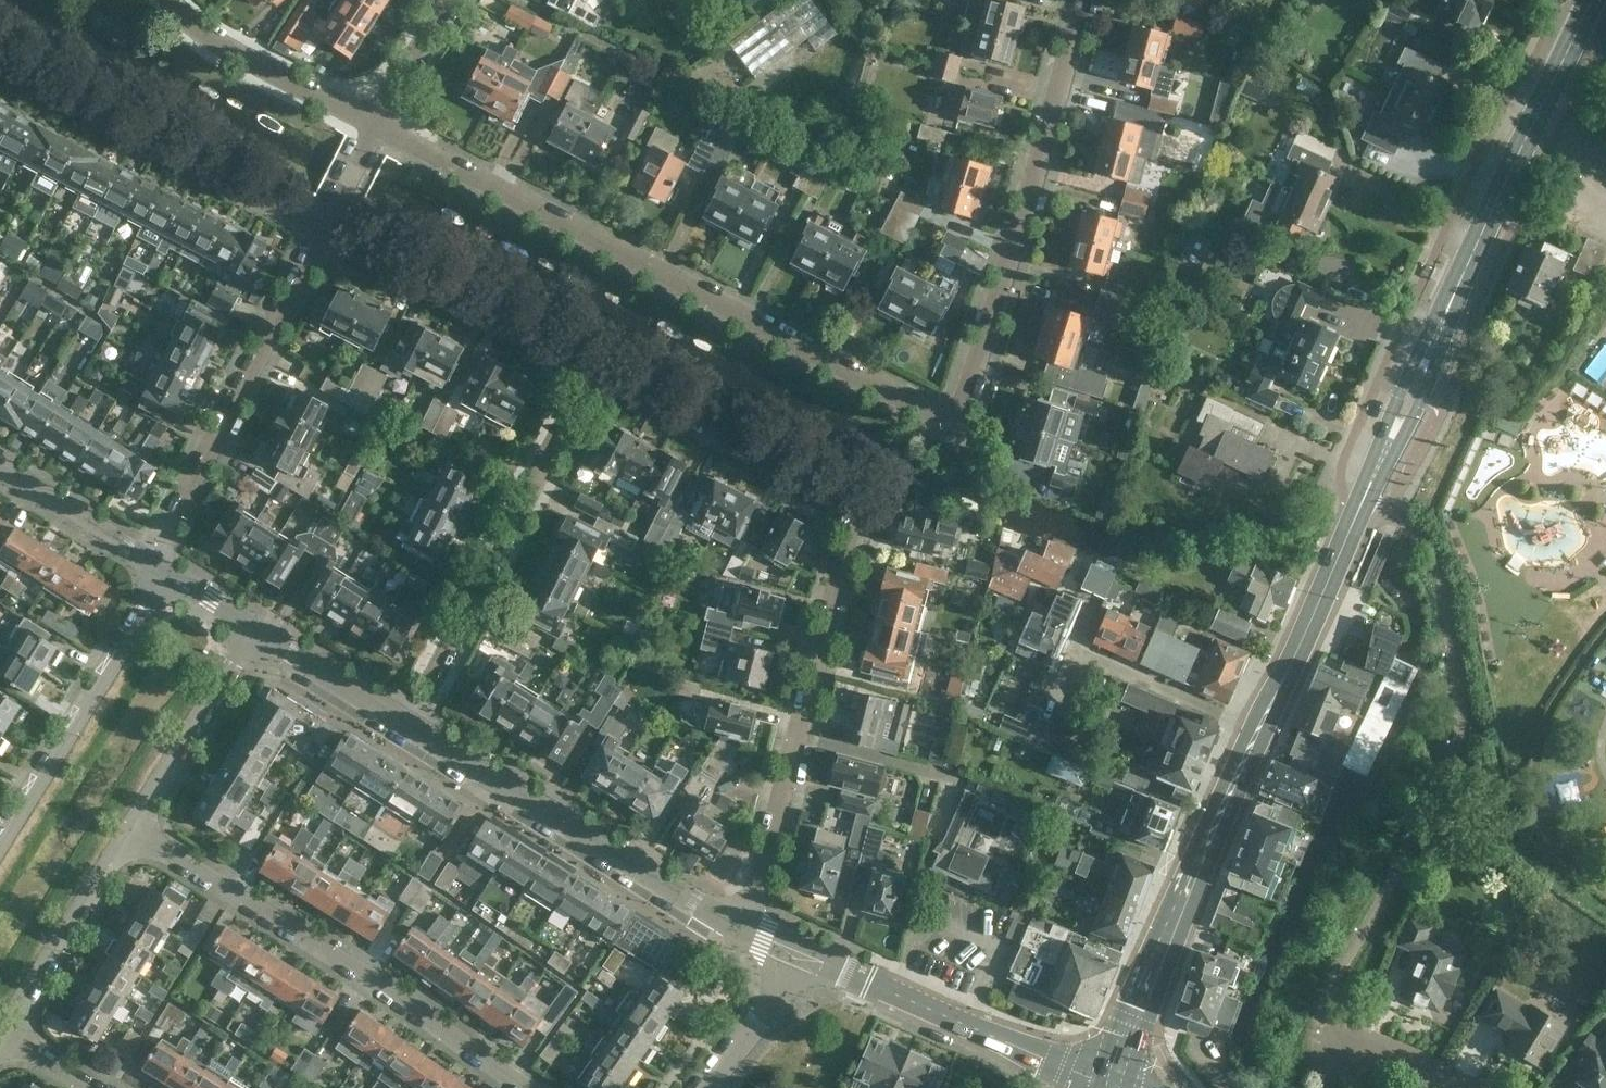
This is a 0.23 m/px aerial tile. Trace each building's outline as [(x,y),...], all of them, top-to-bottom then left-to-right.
[(334,13),(328,22),(317,16),(315,7),(317,4),(311,0),(304,0),(280,37),(273,48),(284,55),(291,45),(304,25),(312,30),(311,31),(352,57),(366,34),(334,13)] [(334,13),(366,34),(381,13),(361,0),(342,0),(334,13)] [(381,13),(389,0),(361,0),(381,13)] [(547,3),(594,28),(600,17),(587,2),(589,0),(549,0),(547,3)] [(810,0),(789,0),(728,45),(754,79),(807,39),(815,50),(836,35),(810,0)] [(970,23),(1017,35),(1018,32),(1022,33),(1026,21),(1021,20),(1025,7),(999,0),(966,0),(970,1),(965,21),(970,23)] [(1403,20),(1410,5),(1399,0),(1386,0),(1381,10),(1403,20)] [(1482,0),(1436,0),(1431,12),(1457,24),(1459,20),(1475,28),(1478,22),(1482,23),(1491,4),(1482,0)] [(507,16),(530,28),(535,18),(512,6),(507,16)] [(1173,30),(1200,37),(1204,24),(1177,16),(1173,30)] [(1017,35),(970,23),(962,50),(974,53),(973,57),(987,61),(988,57),(1009,63),(1017,35)] [(1136,26),(1128,53),(1163,62),(1167,50),(1170,51),(1172,42),(1174,37),(1136,26)] [(564,61),(563,61),(548,92),(558,98),(569,75),(578,58),(574,56),(581,42),(575,38),(564,61)] [(464,97),(487,109),(514,59),(518,51),(508,46),(502,58),(488,50),(472,82),(468,80),(461,93),(465,95),(464,97)] [(1391,91),(1437,112),(1449,87),(1436,81),(1443,65),(1404,47),(1396,63),(1402,66),(1391,91)] [(932,65),(960,72),(964,56),(936,49),(932,65)] [(1128,53),(1121,79),(1152,88),(1150,95),(1153,96),(1153,95),(1167,99),(1176,66),(1163,62),(1128,53)] [(538,71),(514,59),(487,109),(510,121),(518,106),(524,108),(529,97),(542,103),(547,92),(548,92),(563,61),(538,71)] [(960,72),(932,65),(929,76),(942,79),(941,84),(945,85),(944,86),(949,87),(942,113),(959,118),(959,121),(972,125),(973,121),(993,127),(1002,97),(967,88),(957,85),(960,72)] [(1219,78),(1214,112),(1228,114),(1232,80),(1219,78)] [(550,141),(572,153),(591,117),(596,107),(581,99),(588,88),(575,81),(564,102),(569,104),(564,112),(559,109),(552,123),(557,125),(550,141)] [(1437,112),(1391,91),(1380,114),(1374,112),(1361,140),(1394,156),(1401,142),(1406,144),(1412,131),(1425,137),(1437,112)] [(1153,96),(1149,108),(1173,115),(1177,102),(1167,99),(1153,95),(1153,96)] [(15,114),(14,113),(13,110),(7,106),(4,108),(0,106),(0,144),(15,114)] [(1145,121),(1170,128),(1173,115),(1149,108),(1145,121)] [(635,111),(623,134),(633,138),(645,116),(635,111)] [(731,118),(720,112),(706,139),(702,137),(688,166),(703,173),(707,166),(731,118)] [(10,175),(18,160),(37,125),(35,124),(35,121),(28,117),(24,119),(15,114),(0,144),(0,170),(10,175)] [(591,117),(572,153),(596,166),(597,164),(601,167),(609,152),(604,150),(615,129),(591,117)] [(732,118),(707,166),(719,173),(744,125),(732,118)] [(1111,118),(1103,146),(1138,155),(1142,139),(1139,138),(1141,132),(1142,127),(1111,118)] [(37,125),(18,160),(25,164),(24,166),(38,173),(57,136),(56,135),(56,132),(49,128),(46,130),(37,125)] [(917,140),(943,148),(947,134),(921,126),(917,140)] [(670,156),(678,139),(657,129),(635,172),(640,175),(635,186),(663,201),(683,163),(670,156)] [(1292,160),(1280,185),(1327,206),(1338,179),(1325,173),(1337,148),(1298,130),(1286,157),(1292,160)] [(57,136),(38,173),(32,184),(53,195),(78,146),(77,145),(76,142),(70,139),(68,141),(57,136)] [(88,152),(78,146),(53,195),(62,199),(68,188),(79,195),(81,192),(98,157),(97,156),(97,153),(91,150),(88,152)] [(1138,155),(1103,146),(1096,172),(1128,181),(1128,179),(1131,180),(1135,167),(1144,169),(1147,158),(1138,155)] [(943,165),(939,180),(981,192),(988,167),(948,155),(945,165),(943,165)] [(793,185),(806,192),(821,163),(808,156),(793,185)] [(107,162),(98,157),(81,192),(88,196),(87,199),(100,205),(119,168),(118,167),(117,164),(110,160),(107,162)] [(806,192),(818,199),(834,169),(821,163),(806,192)] [(100,205),(94,216),(116,228),(123,214),(141,179),(138,178),(138,174),(131,171),(128,172),(119,168),(100,205)] [(705,217),(730,230),(750,192),(755,181),(753,180),(755,176),(743,170),(741,173),(731,168),(725,180),(723,178),(711,201),(713,202),(705,217)] [(141,179),(123,214),(130,218),(129,221),(143,228),(144,225),(162,190),(159,188),(159,185),(153,182),(150,184),(141,179)] [(981,192),(939,180),(932,205),(974,217),(981,192)] [(750,192),(730,230),(754,243),(763,227),(765,228),(776,206),(774,205),(780,193),(770,188),(755,181),(750,192)] [(1252,199),(1242,220),(1271,233),(1272,230),(1296,241),(1302,227),(1315,233),(1327,206),(1280,185),(1271,181),(1261,204),(1252,199)] [(1126,188),(1122,200),(1147,206),(1150,194),(1126,188)] [(141,227),(136,237),(158,248),(183,201),(179,198),(179,195),(173,192),(171,194),(162,190),(144,225),(143,228),(141,227)] [(900,191),(893,203),(919,216),(925,204),(900,191)] [(1119,212),(1144,219),(1147,206),(1122,200),(1119,212)] [(158,248),(157,250),(167,255),(170,248),(180,254),(203,211),(201,210),(200,206),(195,204),(192,205),(183,201),(158,248)] [(893,203),(879,231),(891,238),(906,210),(893,203)] [(906,210),(891,238),(904,244),(919,216),(906,210)] [(203,211),(180,254),(202,265),(225,222),(221,221),(221,217),(215,214),(212,216),(203,211)] [(1086,213),(1079,239),(1114,248),(1125,252),(1126,245),(1121,235),(1120,235),(1121,229),(1123,223),(1086,213)] [(806,270),(817,276),(837,238),(823,231),(830,219),(819,214),(813,225),(811,224),(800,245),(801,247),(793,263),(795,264),(793,268),(804,275),(806,270)] [(202,265),(202,266),(222,276),(245,233),(243,232),(243,228),(236,225),(233,226),(225,222),(202,265)] [(940,242),(961,253),(967,242),(946,232),(940,242)] [(254,237),(246,233),(222,276),(218,283),(218,284),(208,303),(230,315),(251,275),(254,275),(258,267),(256,263),(266,244),(263,242),(263,239),(257,235),(254,237)] [(837,238),(817,276),(829,282),(826,286),(838,292),(840,288),(842,288),(850,272),(852,274),(864,252),(862,250),(867,239),(856,233),(850,245),(837,238)] [(1114,248),(1079,239),(1071,266),(1109,276),(1112,262),(1110,262),(1114,248)] [(1575,268),(1594,278),(1600,265),(1605,252),(1605,247),(1588,239),(1579,259),(1575,268)] [(1507,290),(1521,296),(1518,305),(1530,310),(1533,302),(1544,307),(1568,254),(1545,244),(1541,253),(1526,246),(1507,290)] [(894,316),(904,322),(924,283),(911,276),(917,265),(906,259),(899,270),(897,269),(886,291),(888,292),(879,308),(882,309),(880,314),(892,320),(894,316)] [(0,262),(0,281),(1,280),(8,269),(9,267),(0,262)] [(19,276),(8,269),(1,280),(12,287),(19,276)] [(40,305),(49,288),(29,278),(21,295),(40,305)] [(924,283),(904,322),(916,327),(914,331),(926,338),(928,334),(929,334),(938,318),(939,319),(951,297),(949,296),(956,285),(943,278),(938,290),(924,283)] [(1279,324),(1272,340),(1324,363),(1336,335),(1298,318),(1305,302),(1317,308),(1323,294),(1298,283),(1297,286),(1295,286),(1292,286),(1290,286),(1287,287),(1286,288),(1283,289),(1281,291),(1278,293),(1277,296),(1275,298),(1274,300),(1273,303),(1273,306),(1273,307),(1273,309),(1273,310),(1273,312),(1274,315),(1275,318),(1276,320),(1278,323),(1279,324)] [(320,309),(311,326),(332,337),(333,335),(345,341),(348,336),(368,296),(354,288),(352,292),(342,287),(328,314),(320,309)] [(1099,300),(1122,307),(1149,316),(1154,303),(1103,287),(1099,300)] [(63,322),(74,304),(50,290),(40,308),(63,322)] [(170,316),(217,340),(218,338),(221,338),(225,331),(223,328),(228,318),(181,294),(170,316)] [(368,296),(348,336),(361,343),(358,349),(369,355),(391,312),(381,307),(383,304),(368,296)] [(1122,307),(1099,300),(1096,311),(1119,318),(1122,307)] [(1045,316),(1041,330),(1086,345),(1091,331),(1089,330),(1092,319),(1095,311),(1079,306),(1076,314),(1051,306),(1047,317),(1045,316)] [(118,316),(100,308),(97,313),(110,330),(118,316)] [(175,335),(171,343),(206,361),(211,352),(215,352),(218,345),(216,342),(217,340),(179,321),(172,334),(175,335)] [(416,378),(419,373),(438,337),(433,334),(434,331),(420,323),(418,326),(413,323),(406,337),(404,336),(396,351),(392,349),(381,370),(400,380),(404,372),(416,378)] [(1086,345),(1041,330),(1036,343),(1038,344),(1035,355),(1051,361),(1046,378),(1071,386),(1070,388),(1093,396),(1094,395),(1102,397),(1105,398),(1111,382),(1108,381),(1111,372),(1095,367),(1101,348),(1086,345)] [(23,332),(11,353),(28,363),(41,342),(23,332)] [(438,337),(419,373),(432,380),(429,385),(440,392),(447,378),(449,378),(456,363),(455,362),(462,349),(457,346),(458,343),(445,336),(444,339),(438,337)] [(1253,364),(1246,381),(1253,384),(1248,396),(1272,407),(1278,395),(1266,389),(1273,372),(1312,390),(1324,363),(1272,340),(1266,355),(1261,367),(1253,364)] [(144,345),(140,353),(195,382),(200,373),(204,373),(208,366),(205,362),(206,361),(171,343),(168,342),(161,355),(154,351),(155,350),(144,345)] [(156,372),(149,384),(185,402),(186,401),(189,401),(193,394),(191,391),(195,382),(140,353),(135,361),(156,372)] [(473,406),(487,413),(508,373),(503,370),(504,367),(490,359),(488,362),(483,359),(476,374),(474,372),(466,388),(468,389),(461,402),(472,408),(473,406)] [(362,396),(375,370),(363,364),(350,390),(362,396)] [(0,371),(0,414),(22,379),(2,367),(0,371)] [(375,370),(362,396),(375,402),(388,376),(375,370)] [(486,415),(499,422),(510,428),(517,414),(520,415),(527,400),(525,399),(532,385),(527,382),(529,380),(515,372),(513,375),(508,373),(487,413),(486,415)] [(0,414),(0,416),(0,420),(6,424),(10,422),(19,427),(41,391),(34,387),(22,379),(0,414)] [(41,391),(19,427),(20,428),(20,432),(26,436),(30,434),(38,440),(58,407),(68,391),(49,379),(41,391)] [(362,396),(350,390),(350,391),(327,379),(321,389),(357,408),(384,422),(390,410),(375,402),(362,396)] [(185,402),(149,384),(145,393),(139,405),(174,424),(178,415),(182,415),(185,408),(184,405),(185,402)] [(283,410),(318,428),(324,416),(334,421),(339,409),(297,388),(296,389),(290,387),(286,396),(291,398),(285,411),(283,410)] [(49,446),(57,452),(80,416),(89,401),(79,395),(70,409),(62,404),(60,408),(58,407),(38,440),(39,440),(39,445),(46,448),(49,446)] [(1021,408),(1016,424),(1059,437),(1074,442),(1083,416),(1089,418),(1091,413),(1096,414),(1100,416),(1104,403),(1100,401),(1077,395),(1072,412),(1063,409),(1064,407),(1039,399),(1039,402),(1028,398),(1025,409),(1021,408)] [(1202,410),(1210,413),(1200,434),(1205,436),(1199,449),(1195,447),(1185,468),(1215,482),(1220,472),(1239,481),(1244,472),(1262,481),(1269,465),(1274,467),(1278,458),(1274,456),(1275,453),(1256,444),(1266,423),(1209,396),(1202,410)] [(432,399),(418,426),(431,433),(445,405),(432,399)] [(445,405),(431,433),(444,439),(458,411),(445,405)] [(357,408),(351,420),(367,427),(356,448),(368,455),(384,422),(357,408)] [(272,433),(273,434),(307,451),(318,428),(283,410),(277,422),(273,420),(269,428),(273,430),(272,433)] [(80,416),(57,452),(59,452),(59,456),(66,461),(69,459),(77,464),(97,431),(90,427),(92,423),(80,416)] [(88,471),(96,475),(119,440),(129,424),(121,419),(114,431),(112,430),(110,434),(100,428),(98,431),(97,431),(77,464),(78,465),(78,468),(85,472),(88,471)] [(1059,437),(1016,424),(1011,440),(1014,441),(1011,452),(1022,455),(1021,458),(1032,461),(1030,466),(1041,469),(1042,465),(1045,465),(1046,463),(1056,466),(1050,483),(1055,485),(1051,497),(1071,503),(1075,492),(1076,492),(1080,479),(1062,473),(1066,458),(1059,456),(1060,454),(1054,452),(1059,437)] [(603,467),(618,475),(636,440),(636,438),(630,435),(630,432),(622,428),(619,429),(612,425),(597,453),(590,449),(583,463),(590,468),(600,473),(603,467)] [(108,483),(116,488),(147,437),(140,433),(134,443),(131,442),(129,446),(119,440),(96,475),(98,477),(98,481),(104,485),(108,483)] [(147,437),(116,488),(125,493),(125,497),(130,501),(134,499),(136,500),(156,468),(145,461),(159,439),(150,433),(147,437)] [(282,466),(275,480),(279,482),(281,483),(308,498),(321,473),(301,463),(307,451),(273,434),(268,445),(262,442),(258,451),(263,454),(262,456),(282,466)] [(468,448),(499,464),(504,453),(474,437),(468,448)] [(618,475),(642,487),(660,452),(649,447),(649,443),(642,439),(638,441),(636,440),(618,475)] [(356,478),(368,455),(356,448),(355,448),(357,449),(345,472),(356,478)] [(656,548),(656,547),(677,508),(683,496),(672,490),(686,464),(679,460),(679,456),(671,452),(668,455),(661,451),(660,452),(642,487),(657,495),(654,501),(663,505),(644,541),(655,547),(655,548),(656,548)] [(447,465),(440,478),(475,496),(476,495),(480,495),(484,487),(481,483),(487,472),(447,452),(441,463),(447,465)] [(363,469),(351,491),(365,498),(377,477),(363,469)] [(251,480),(272,494),(279,482),(275,480),(258,470),(251,480)] [(426,472),(422,481),(431,485),(424,499),(463,519),(464,517),(468,517),(472,509),(470,506),(475,496),(440,478),(440,479),(426,472)] [(716,526),(734,489),(725,484),(726,481),(716,476),(714,479),(712,478),(700,500),(698,499),(693,511),(694,511),(691,516),(693,517),(683,528),(708,541),(716,526)] [(746,495),(734,489),(716,526),(740,539),(741,540),(742,536),(744,537),(750,526),(748,525),(760,502),(756,500),(758,497),(747,491),(746,495)] [(335,520),(350,528),(366,499),(365,498),(351,491),(335,520)] [(575,506),(597,517),(603,505),(581,494),(575,506)] [(462,521),(463,519),(424,499),(419,497),(407,519),(412,522),(451,542),(457,532),(460,531),(464,525),(462,521)] [(233,556),(234,556),(257,520),(242,511),(244,508),(235,502),(210,542),(217,546),(217,550),(225,555),(228,554),(233,556)] [(677,508),(656,547),(670,555),(683,528),(691,515),(677,508)] [(620,511),(613,525),(621,529),(628,515),(620,511)] [(256,569),(256,571),(280,534),(268,526),(272,519),(262,512),(257,520),(234,556),(243,561),(243,565),(251,571),(255,568),(256,569)] [(795,557),(803,541),(800,540),(806,527),(801,524),(802,521),(788,514),(786,516),(781,514),(762,551),(777,559),(775,565),(784,569),(791,555),(795,557)] [(896,526),(894,534),(897,537),(895,544),(932,554),(936,541),(952,545),(959,519),(940,514),(938,521),(914,515),(913,520),(902,517),(901,525),(896,526)] [(323,542),(334,523),(325,517),(314,534),(311,533),(298,536),(296,539),(296,538),(293,542),(280,534),(256,571),(262,575),(262,578),(271,584),(274,582),(280,586),(305,546),(316,553),(323,542)] [(560,534),(557,541),(592,559),(597,548),(603,551),(605,548),(611,551),(616,542),(632,551),(638,538),(621,529),(613,525),(597,517),(592,528),(569,517),(566,523),(562,524),(558,531),(560,534)] [(450,543),(451,542),(412,522),(405,535),(400,532),(395,542),(439,565),(444,555),(448,555),(453,547),(450,543)] [(319,609),(324,613),(345,579),(333,572),(339,562),(337,549),(335,548),(344,533),(343,532),(345,530),(334,523),(323,542),(332,548),(301,598),(308,602),(308,607),(315,611),(319,609)] [(23,569),(39,543),(16,528),(11,538),(3,533),(0,538),(0,555),(23,569)] [(734,552),(736,553),(724,574),(739,578),(743,567),(746,560),(744,559),(751,545),(741,540),(740,539),(734,552)] [(547,563),(545,566),(580,583),(592,559),(557,541),(557,542),(551,553),(549,553),(545,560),(547,563)] [(993,576),(989,587),(997,590),(1019,599),(1029,575),(1057,588),(1066,568),(1074,548),(1050,542),(1048,542),(1042,557),(1025,549),(1022,558),(998,548),(993,576)] [(23,569),(46,583),(62,557),(39,543),(23,569)] [(46,583),(69,597),(85,571),(62,557),(46,583)] [(968,559),(965,575),(987,581),(991,565),(968,559)] [(1239,561),(1230,582),(1249,591),(1257,594),(1249,612),(1265,619),(1273,601),(1284,605),(1294,582),(1257,566),(1256,569),(1239,561)] [(880,594),(881,595),(919,605),(923,588),(931,590),(933,581),(943,584),(947,570),(917,563),(914,575),(887,568),(885,577),(882,578),(880,585),(882,587),(880,594)] [(1082,586),(1104,597),(1115,574),(1092,563),(1082,586)] [(534,589),(532,589),(567,608),(580,583),(545,566),(544,568),(540,568),(537,575),(539,579),(534,589)] [(739,578),(739,579),(752,582),(755,570),(743,567),(739,578)] [(85,571),(69,597),(92,612),(109,585),(85,571)] [(407,585),(429,598),(436,588),(413,573),(410,578),(407,585)] [(0,587),(0,588),(8,593),(16,581),(7,575),(0,587)] [(344,625),(348,626),(368,594),(345,579),(324,613),(325,612),(333,617),(333,621),(341,626),(344,625)] [(16,581),(8,593),(17,598),(24,586),(16,581)] [(368,594),(348,626),(350,628),(350,632),(358,637),(362,635),(370,640),(370,641),(391,608),(396,600),(373,585),(368,594)] [(703,619),(708,620),(734,628),(737,616),(736,616),(736,615),(776,627),(778,621),(782,622),(786,606),(782,605),(784,599),(768,595),(769,593),(752,588),(752,590),(737,586),(737,588),(734,587),(731,599),(733,599),(729,614),(713,609),(712,610),(706,608),(703,619)] [(567,608),(532,589),(528,597),(525,598),(521,605),(523,608),(520,615),(560,635),(565,625),(560,622),(567,608)] [(1051,609),(1029,658),(1046,665),(1051,655),(1052,655),(1053,651),(1056,653),(1067,629),(1064,628),(1077,598),(1064,592),(1062,596),(1057,594),(1051,609)] [(876,618),(876,620),(913,630),(919,605),(881,595),(882,595),(879,607),(876,608),(874,615),(876,618)] [(391,608),(370,641),(375,645),(375,649),(383,654),(387,652),(394,656),(418,617),(422,619),(428,608),(415,600),(405,617),(391,608)] [(1016,652),(1029,658),(1051,609),(1037,603),(1020,641),(1016,652)] [(1156,626),(1140,662),(1229,700),(1238,678),(1234,677),(1238,668),(1241,670),(1247,657),(1245,656),(1245,654),(1231,647),(1231,646),(1212,637),(1206,652),(1172,637),(1182,615),(1164,608),(1156,626)] [(1094,641),(1114,651),(1129,618),(1109,609),(1094,641)] [(1220,609),(1211,629),(1244,643),(1253,623),(1220,609)] [(42,621),(51,627),(58,616),(49,611),(42,621)] [(58,616),(51,627),(74,641),(81,630),(58,616)] [(0,643),(44,670),(49,662),(54,665),(62,652),(57,649),(58,647),(47,640),(51,633),(25,617),(12,638),(0,631),(0,642),(0,643)] [(1129,618),(1114,651),(1135,659),(1149,627),(1129,618)] [(726,655),(724,659),(720,677),(765,688),(774,652),(731,640),(734,628),(708,620),(701,648),(726,655)] [(869,645),(867,645),(914,657),(922,659),(928,634),(913,630),(876,620),(875,622),(872,623),(870,631),(872,634),(869,645)] [(1304,730),(1291,762),(1333,781),(1342,762),(1363,772),(1416,667),(1393,656),(1403,634),(1384,626),(1374,622),(1364,667),(1364,668),(1343,661),(1340,669),(1347,672),(1345,676),(1318,665),(1307,692),(1293,726),(1304,730)] [(507,644),(531,657),(538,645),(514,633),(507,644)] [(0,643),(0,675),(30,694),(31,692),(35,695),(43,681),(38,679),(44,670),(0,643)] [(862,652),(860,661),(863,663),(861,671),(870,673),(868,680),(905,689),(914,657),(867,645),(866,652),(862,652)] [(494,663),(469,704),(475,708),(475,711),(483,716),(486,714),(492,718),(493,717),(513,684),(499,675),(503,669),(494,663)] [(968,704),(977,681),(967,677),(959,701),(965,703),(961,715),(981,723),(985,711),(968,704)] [(702,685),(676,679),(673,693),(698,700),(702,685)] [(514,729),(516,731),(536,698),(514,684),(493,717),(504,723),(504,727),(510,731),(514,729)] [(1167,725),(1160,741),(1205,759),(1218,727),(1214,718),(1129,684),(1122,700),(1162,717),(1164,714),(1179,720),(1175,728),(1167,725)] [(619,692),(614,701),(624,707),(633,692),(623,685),(619,692)] [(933,685),(930,699),(955,706),(959,692),(933,685)] [(257,712),(321,751),(328,738),(335,728),(272,688),(266,698),(265,698),(257,712)] [(560,713),(540,746),(539,746),(538,747),(544,751),(544,755),(551,759),(554,757),(562,762),(587,721),(597,728),(614,701),(619,692),(613,689),(609,696),(602,692),(591,710),(584,706),(578,715),(574,721),(560,713)] [(905,728),(908,729),(911,720),(908,719),(912,704),(851,689),(846,709),(849,710),(844,728),(846,729),(843,741),(898,754),(901,741),(902,741),(905,728)] [(7,729),(12,720),(17,723),(25,710),(21,708),(22,706),(0,693),(0,724),(7,729)] [(537,698),(516,731),(519,733),(519,736),(526,740),(528,739),(532,741),(539,745),(559,712),(552,708),(537,698)] [(706,700),(699,726),(748,739),(749,734),(752,735),(756,719),(754,718),(755,713),(739,709),(740,706),(723,701),(722,704),(706,700)] [(1018,736),(1029,741),(1039,716),(1042,710),(1029,703),(1025,711),(1027,712),(1023,722),(1005,714),(999,728),(1018,736)] [(297,765),(307,772),(321,751),(257,712),(242,735),(274,755),(284,740),(304,752),(297,765)] [(1040,716),(1029,742),(1065,758),(1073,740),(1061,735),(1064,727),(1040,716)] [(604,787),(607,789),(628,756),(630,752),(616,743),(618,741),(615,739),(623,726),(607,717),(593,741),(602,746),(598,752),(584,775),(593,780),(591,784),(602,791),(604,787)] [(331,817),(332,818),(375,750),(356,738),(348,733),(347,735),(335,728),(328,738),(321,751),(307,772),(294,794),(331,817)] [(261,776),(274,755),(242,735),(227,760),(284,795),(287,792),(261,776)] [(721,794),(714,806),(699,797),(710,777),(717,781),(725,769),(731,773),(737,763),(731,758),(739,747),(718,741),(697,775),(690,787),(686,794),(696,800),(675,835),(713,858),(724,839),(722,838),(727,828),(723,826),(729,815),(728,815),(735,802),(721,794)] [(1130,762),(1126,771),(1190,796),(1205,759),(1160,741),(1148,770),(1130,762)] [(934,746),(928,764),(944,769),(950,751),(934,746)] [(361,836),(361,837),(404,768),(402,767),(375,750),(332,818),(361,836)] [(965,755),(950,751),(944,769),(960,774),(965,755)] [(621,798),(630,804),(650,771),(628,757),(630,752),(628,756),(607,789),(609,790),(611,796),(615,798),(621,798)] [(837,757),(835,757),(828,781),(830,782),(829,785),(875,797),(876,794),(881,791),(884,787),(886,779),(885,774),(882,769),(883,766),(864,760),(863,762),(852,759),(852,758),(838,754),(837,757)] [(1086,781),(1108,788),(1130,798),(1125,811),(1119,824),(1072,805),(1068,816),(1091,825),(1089,831),(1114,841),(1119,829),(1139,837),(1137,841),(1167,853),(1176,831),(1174,830),(1183,808),(1178,806),(1181,798),(1183,799),(1190,796),(1126,771),(1122,781),(1113,777),(1091,770),(1054,755),(1046,773),(1084,788),(1086,781)] [(1260,793),(1275,799),(1291,806),(1292,802),(1293,799),(1308,805),(1315,788),(1328,793),(1332,783),(1333,781),(1290,762),(1289,765),(1274,759),(1261,789),(1260,793)] [(224,765),(212,784),(244,804),(246,805),(258,787),(265,791),(260,799),(276,809),(281,801),(284,795),(227,760),(224,765)] [(650,771),(630,804),(634,806),(632,809),(643,817),(646,813),(654,818),(678,779),(677,778),(680,772),(673,768),(670,773),(656,765),(652,771),(650,771)] [(404,768),(361,837),(378,847),(393,856),(415,822),(434,788),(433,787),(419,778),(404,768)] [(680,780),(690,787),(697,775),(687,768),(680,780)] [(242,807),(244,804),(212,784),(197,808),(206,814),(203,819),(225,832),(232,821),(248,831),(241,842),(251,848),(268,823),(242,807)] [(449,797),(434,788),(415,822),(443,839),(464,806),(449,797)] [(967,790),(931,868),(987,893),(989,891),(990,888),(990,886),(990,885),(990,883),(990,880),(989,879),(988,876),(987,873),(985,871),(984,870),(985,866),(983,865),(986,860),(968,852),(978,828),(996,837),(1009,809),(967,790)] [(856,830),(866,833),(869,827),(869,826),(875,804),(841,795),(837,807),(861,813),(856,830)] [(284,810),(295,817),(303,805),(292,798),(284,810)] [(1258,800),(1250,820),(1308,844),(1318,817),(1275,799),(1272,805),(1258,800)] [(929,813),(915,809),(909,835),(923,838),(929,813)] [(498,874),(521,837),(522,834),(495,817),(491,824),(487,821),(467,854),(469,855),(461,869),(451,863),(437,885),(449,893),(459,878),(484,894),(498,873),(498,874)] [(1250,820),(1238,850),(1292,872),(1295,865),(1299,867),(1308,844),(1250,820)] [(882,849),(886,832),(869,826),(869,827),(866,833),(861,855),(862,856),(860,865),(875,869),(865,908),(876,911),(875,914),(888,918),(896,920),(908,876),(888,870),(888,869),(890,869),(893,856),(882,849)] [(810,855),(804,854),(799,872),(805,874),(802,887),(815,891),(814,894),(828,898),(829,894),(831,895),(846,837),(817,829),(810,855)] [(511,881),(524,890),(544,856),(547,853),(521,837),(498,874),(504,877),(511,881)] [(321,842),(313,838),(304,854),(285,885),(307,898),(323,872),(327,864),(313,856),(321,842)] [(1110,878),(1105,893),(1139,906),(1155,866),(1138,859),(1141,851),(1116,842),(1113,851),(1109,849),(1108,851),(1105,858),(1104,862),(1062,846),(1055,865),(1086,877),(1089,869),(1106,876),(1110,878)] [(285,885),(304,854),(293,847),(290,851),(278,845),(262,871),(285,885)] [(687,847),(679,861),(692,868),(700,854),(687,847)] [(1292,872),(1238,850),(1228,875),(1231,884),(1246,889),(1280,903),(1292,872)] [(416,874),(429,882),(443,859),(431,852),(416,874)] [(573,874),(544,856),(524,890),(553,908),(573,874)] [(323,872),(307,898),(328,911),(358,863),(350,858),(337,880),(323,872)] [(367,868),(358,863),(328,911),(350,925),(366,899),(353,891),(367,868)] [(602,892),(573,874),(553,908),(582,926),(602,892)] [(398,900),(408,906),(422,885),(412,879),(398,900)] [(408,906),(421,914),(434,892),(422,885),(408,906)] [(139,910),(138,912),(168,930),(181,907),(187,898),(168,886),(162,895),(152,889),(147,897),(143,894),(135,907),(139,910)] [(1230,944),(1251,952),(1255,943),(1258,944),(1274,907),(1245,895),(1242,894),(1240,895),(1225,890),(1212,925),(1231,933),(1227,942),(1230,944)] [(614,900),(602,892),(582,926),(594,932),(612,944),(632,911),(614,900)] [(1139,906),(1105,893),(1090,932),(1125,945),(1139,906)] [(376,905),(366,899),(350,925),(373,939),(395,904),(381,895),(376,905)] [(506,919),(477,901),(471,910),(499,931),(506,919)] [(395,953),(417,969),(450,921),(448,920),(452,915),(445,910),(441,916),(440,915),(426,936),(414,927),(395,953)] [(614,941),(631,952),(668,975),(687,945),(650,923),(633,912),(633,911),(632,911),(612,944),(613,944),(614,941)] [(125,932),(125,934),(154,952),(168,930),(138,912),(134,918),(130,915),(121,929),(125,932)] [(1008,975),(1007,977),(1045,994),(1045,995),(1063,1003),(1063,1005),(1082,1014),(1083,1012),(1094,1017),(1105,989),(1121,952),(1105,945),(1053,922),(1048,934),(1016,919),(1007,937),(1022,944),(1008,975)] [(1401,943),(1420,951),(1402,994),(1413,999),(1411,1002),(1426,1009),(1428,1005),(1438,1009),(1445,992),(1450,995),(1459,973),(1454,971),(1461,955),(1426,939),(1431,928),(1411,919),(1401,943)] [(198,920),(185,941),(196,948),(209,926),(198,920)] [(417,969),(438,983),(457,958),(443,948),(458,927),(450,921),(417,969)] [(213,985),(219,989),(250,939),(227,925),(222,935),(217,931),(206,949),(226,962),(212,984),(213,985)] [(111,955),(111,956),(141,974),(154,952),(125,934),(121,940),(116,938),(107,951),(111,955)] [(235,983),(248,991),(272,953),(250,939),(219,989),(228,994),(235,983)] [(196,948),(185,941),(179,951),(189,958),(196,948)] [(438,983),(459,998),(492,952),(484,946),(469,967),(457,958),(438,983)] [(1192,967),(1187,984),(1221,996),(1227,979),(1226,978),(1230,967),(1214,961),(1215,956),(1200,951),(1194,966),(1192,967)] [(506,978),(493,969),(500,958),(492,952),(459,998),(481,1014),(506,978)] [(555,952),(547,964),(555,970),(563,958),(555,952)] [(279,995),(296,968),(272,953),(248,991),(263,1001),(260,1006),(268,1012),(272,1005),(279,995)] [(98,976),(97,978),(127,996),(141,974),(111,956),(107,962),(102,960),(94,974),(98,976)] [(572,964),(563,958),(555,970),(563,976),(572,964)] [(182,971),(168,962),(162,971),(176,980),(182,971)] [(603,969),(603,971),(616,980),(622,972),(608,963),(604,970),(603,969)] [(279,995),(300,1008),(317,981),(296,968),(279,995)] [(597,979),(610,989),(616,980),(603,971),(600,975),(597,979)] [(650,983),(640,997),(669,1016),(670,1015),(674,1018),(683,1006),(678,1003),(684,994),(656,975),(654,977),(652,975),(647,981),(650,983)] [(517,986),(506,978),(481,1014),(502,1029),(528,993),(527,993),(535,982),(527,977),(520,988),(517,986)] [(84,999),(83,1000),(113,1018),(127,996),(97,978),(93,985),(88,982),(80,996),(84,999)] [(317,981),(300,1008),(323,1022),(340,995),(317,981)] [(168,993),(155,984),(149,992),(163,1001),(168,993)] [(1238,1002),(1226,998),(1221,996),(1187,984),(1177,1012),(1189,1016),(1186,1025),(1187,1026),(1188,1028),(1201,1033),(1206,1031),(1208,1027),(1214,1029),(1215,1026),(1228,1031),(1238,1002)] [(552,1006),(563,1014),(578,993),(567,985),(552,1006)] [(581,1000),(594,1010),(600,1001),(587,992),(581,1000)] [(1522,1056),(1539,1066),(1565,1025),(1534,1006),(1530,1011),(1498,992),(1483,1016),(1515,1036),(1508,1047),(1511,1048),(1511,1052),(1519,1056),(1522,1056)] [(548,1008),(528,993),(502,1029),(524,1044),(542,1018),(541,1018),(548,1008)] [(635,1005),(626,1018),(654,1038),(655,1037),(659,1040),(668,1027),(663,1024),(669,1016),(640,997),(640,998),(637,996),(632,1002),(635,1005)] [(113,1018),(83,1000),(66,1027),(77,1035),(80,1030),(84,1033),(85,1031),(98,1040),(113,1018)] [(155,1025),(166,1032),(174,1020),(178,1022),(184,1013),(169,1004),(155,1025)] [(136,1014),(150,1023),(156,1014),(142,1005),(136,1014)] [(272,1005),(268,1012),(264,1017),(272,1022),(280,1010),(272,1005)] [(337,1047),(357,1061),(382,1025),(361,1011),(344,1036),(337,1047)] [(619,1027),(611,1039),(640,1059),(640,1058),(644,1061),(653,1048),(649,1045),(654,1038),(626,1018),(622,1015),(615,1024),(619,1027)] [(242,1022),(235,1034),(248,1042),(255,1031),(242,1022)] [(564,1024),(557,1033),(567,1040),(573,1031),(564,1024)] [(373,1056),(386,1065),(387,1066),(405,1041),(382,1025),(357,1061),(345,1078),(353,1084),(373,1056)] [(117,1051),(127,1057),(141,1035),(131,1029),(117,1051)] [(540,1055),(550,1063),(567,1040),(557,1033),(540,1055)] [(889,1038),(888,1040),(872,1033),(853,1076),(855,1077),(851,1087),(852,1087),(893,1087),(911,1047),(889,1038)] [(176,1087),(194,1087),(205,1070),(192,1061),(206,1040),(197,1034),(192,1041),(167,1082),(176,1087)] [(590,1056),(593,1058),(597,1061),(625,1080),(626,1079),(630,1082),(638,1069),(634,1067),(640,1059),(611,1039),(604,1035),(590,1056)] [(145,1068),(167,1082),(192,1041),(184,1037),(175,1051),(161,1042),(145,1068)] [(408,1081),(426,1055),(405,1041),(387,1066),(380,1077),(392,1086),(390,1087),(403,1087),(408,1081)] [(1589,1047),(1568,1074),(1577,1081),(1574,1084),(1575,1087),(1604,1087),(1605,1085),(1605,1044),(1589,1047)] [(911,1047),(893,1087),(938,1087),(948,1066),(931,1059),(932,1057),(911,1047)] [(290,1071),(302,1078),(315,1057),(304,1049),(290,1071)] [(418,1087),(435,1087),(447,1070),(426,1055),(408,1081),(418,1087)] [(232,1077),(242,1062),(233,1056),(220,1078),(205,1070),(194,1087),(225,1087),(232,1077)] [(302,1078),(312,1085),(326,1064),(315,1057),(302,1078)] [(597,1061),(593,1058),(592,1059),(578,1079),(591,1087),(619,1087),(625,1080),(597,1061)] [(259,1087),(273,1087),(283,1074),(273,1067),(258,1087),(259,1087)] [(469,1085),(447,1070),(435,1087),(467,1087),(469,1085)] [(295,1082),(283,1074),(273,1087),(290,1087),(295,1082)] [(232,1077),(225,1087),(249,1087),(232,1077)]
